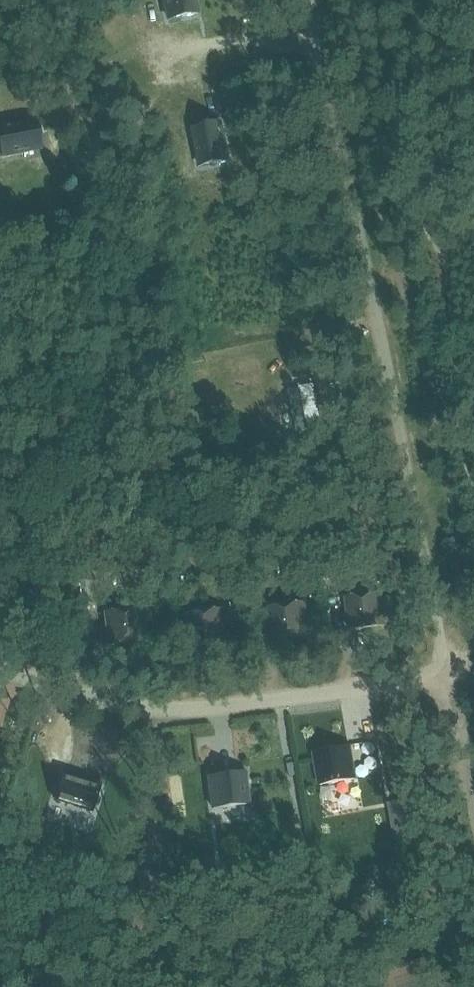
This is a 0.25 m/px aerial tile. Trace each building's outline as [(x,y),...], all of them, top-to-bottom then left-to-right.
[(197,14),(194,0),(162,0),(166,22),(197,14)] [(44,151),(38,119),(0,127),(0,150),(2,159),(44,151)] [(193,129),(201,167),(229,162),(220,123),(193,129)] [(289,389),(290,428),(314,427),(313,388),(289,389)] [(351,631),(386,626),(381,592),(347,597),(351,631)] [(274,640),(309,636),(305,603),(270,607),(274,640)] [(192,647),(227,643),(223,610),(207,611),(207,605),(199,606),(200,612),(188,614),(192,647)] [(126,643),(144,641),(140,609),(106,613),(108,634),(124,631),(126,643)] [(349,747),(316,753),(322,786),(355,780),(349,747)] [(251,804),(247,772),(210,776),(214,809),(251,804)] [(61,781),(55,802),(89,812),(95,791),(61,781)] [(391,833),(409,829),(403,801),(386,804),(391,833)] [(213,860),(195,862),(196,876),(215,874),(213,860)]
